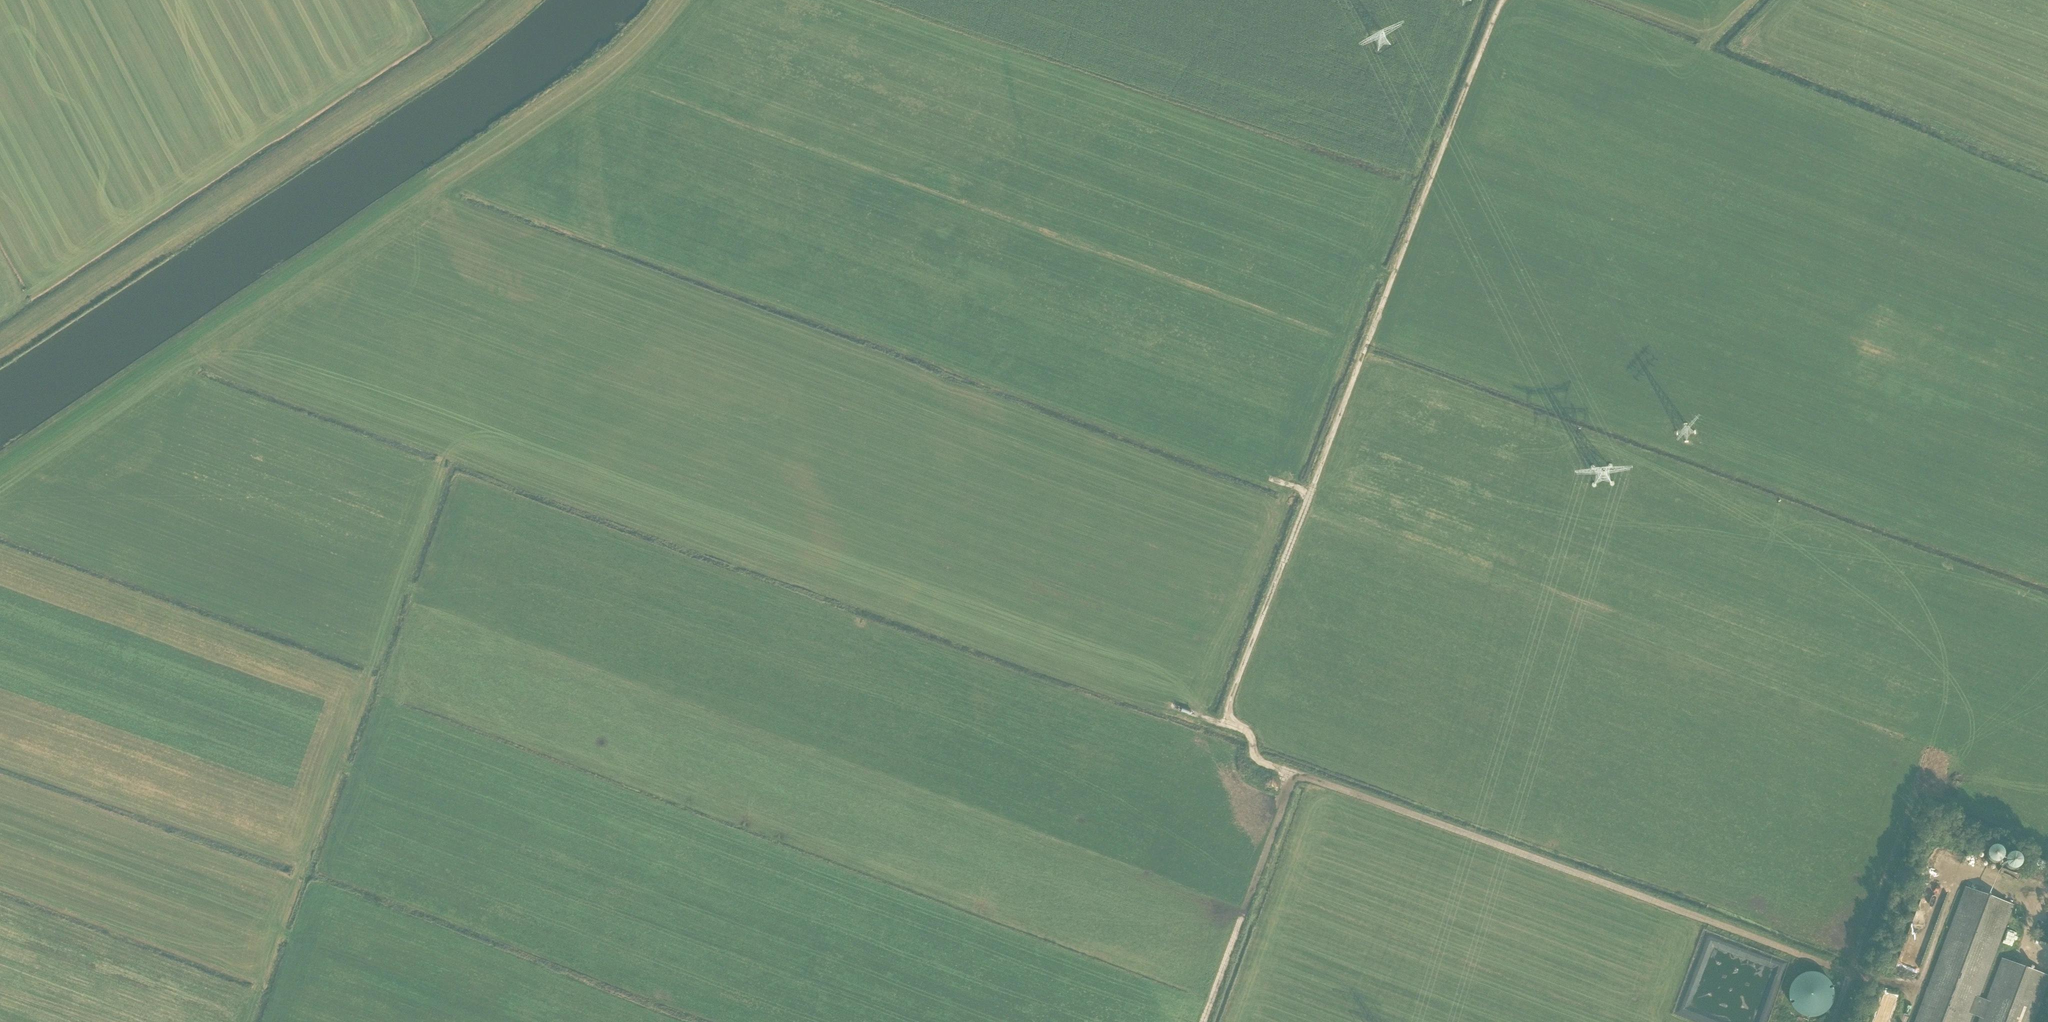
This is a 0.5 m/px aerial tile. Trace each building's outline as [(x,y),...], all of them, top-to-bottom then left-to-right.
[(1985,846),(1996,836),(1988,827),(1977,837),(1985,846)] [(2047,983),(2047,976),(2002,958),(1986,1000),(1979,997),(2014,905),(1966,887),(1915,1021),(1970,1021),(1973,1014),(1980,1017),(1978,1021),(2033,1021),(2047,983)] [(2041,922),(2036,935),(2047,939),(2047,925),(2041,922)] [(1834,997),(1834,995),(1834,992),(1834,990),(1833,987),(1832,984),(1830,982),(1828,979),(1826,977),(1823,975),(1820,974),(1817,973),(1814,972),(1811,972),(1808,972),(1806,973),(1803,974),(1801,975),(1799,976),(1797,978),(1795,979),(1793,982),(1791,984),(1790,987),(1789,990),(1789,993),(1789,996),(1789,999),(1790,1003),(1791,1005),(1793,1008),(1795,1010),(1797,1012),(1799,1014),(1801,1015),(1803,1016),(1806,1017),(1808,1017),(1811,1017),(1814,1017),(1817,1017),(1820,1016),(1823,1014),(1826,1012),(1828,1010),(1830,1008),(1832,1005),(1833,1002),(1834,1000),(1834,997)]
